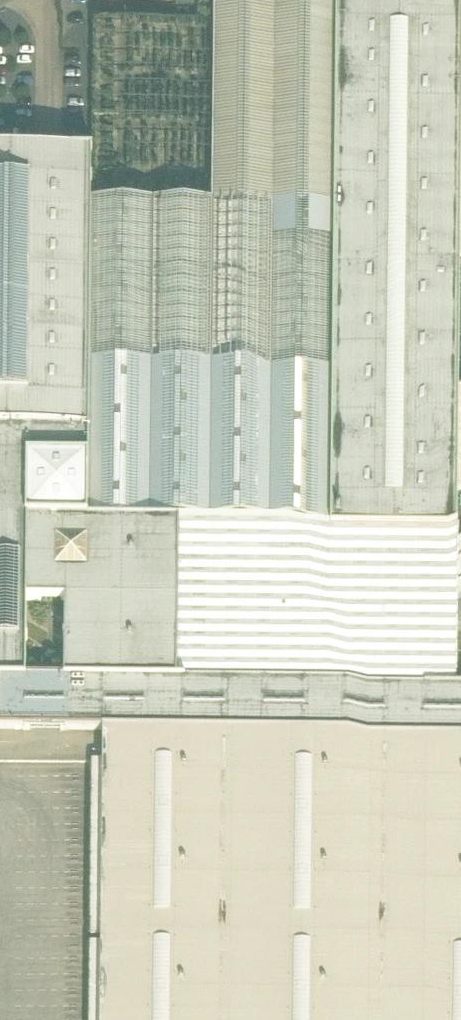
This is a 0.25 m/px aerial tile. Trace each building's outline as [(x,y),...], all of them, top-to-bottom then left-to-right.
[(336,6),(214,4),(212,209),(334,210),(336,6)] [(336,4),(336,6),(334,210),(330,519),(330,524),(457,525),(460,154),(460,6),(386,5),(336,4)] [(17,677),(26,677),(27,600),(65,601),(64,678),(177,679),(179,521),(173,521),(173,518),(88,517),(91,207),(91,157),(72,156),(72,157),(0,156),(0,677),(17,677)] [(212,209),(91,207),(88,517),(173,518),(330,519),(334,210),(212,209)] [(177,679),(64,678),(26,677),(17,677),(0,677),(0,729),(102,730),(460,734),(460,682),(177,679)] [(102,730),(100,1019),(460,1019),(460,734),(102,730)]
